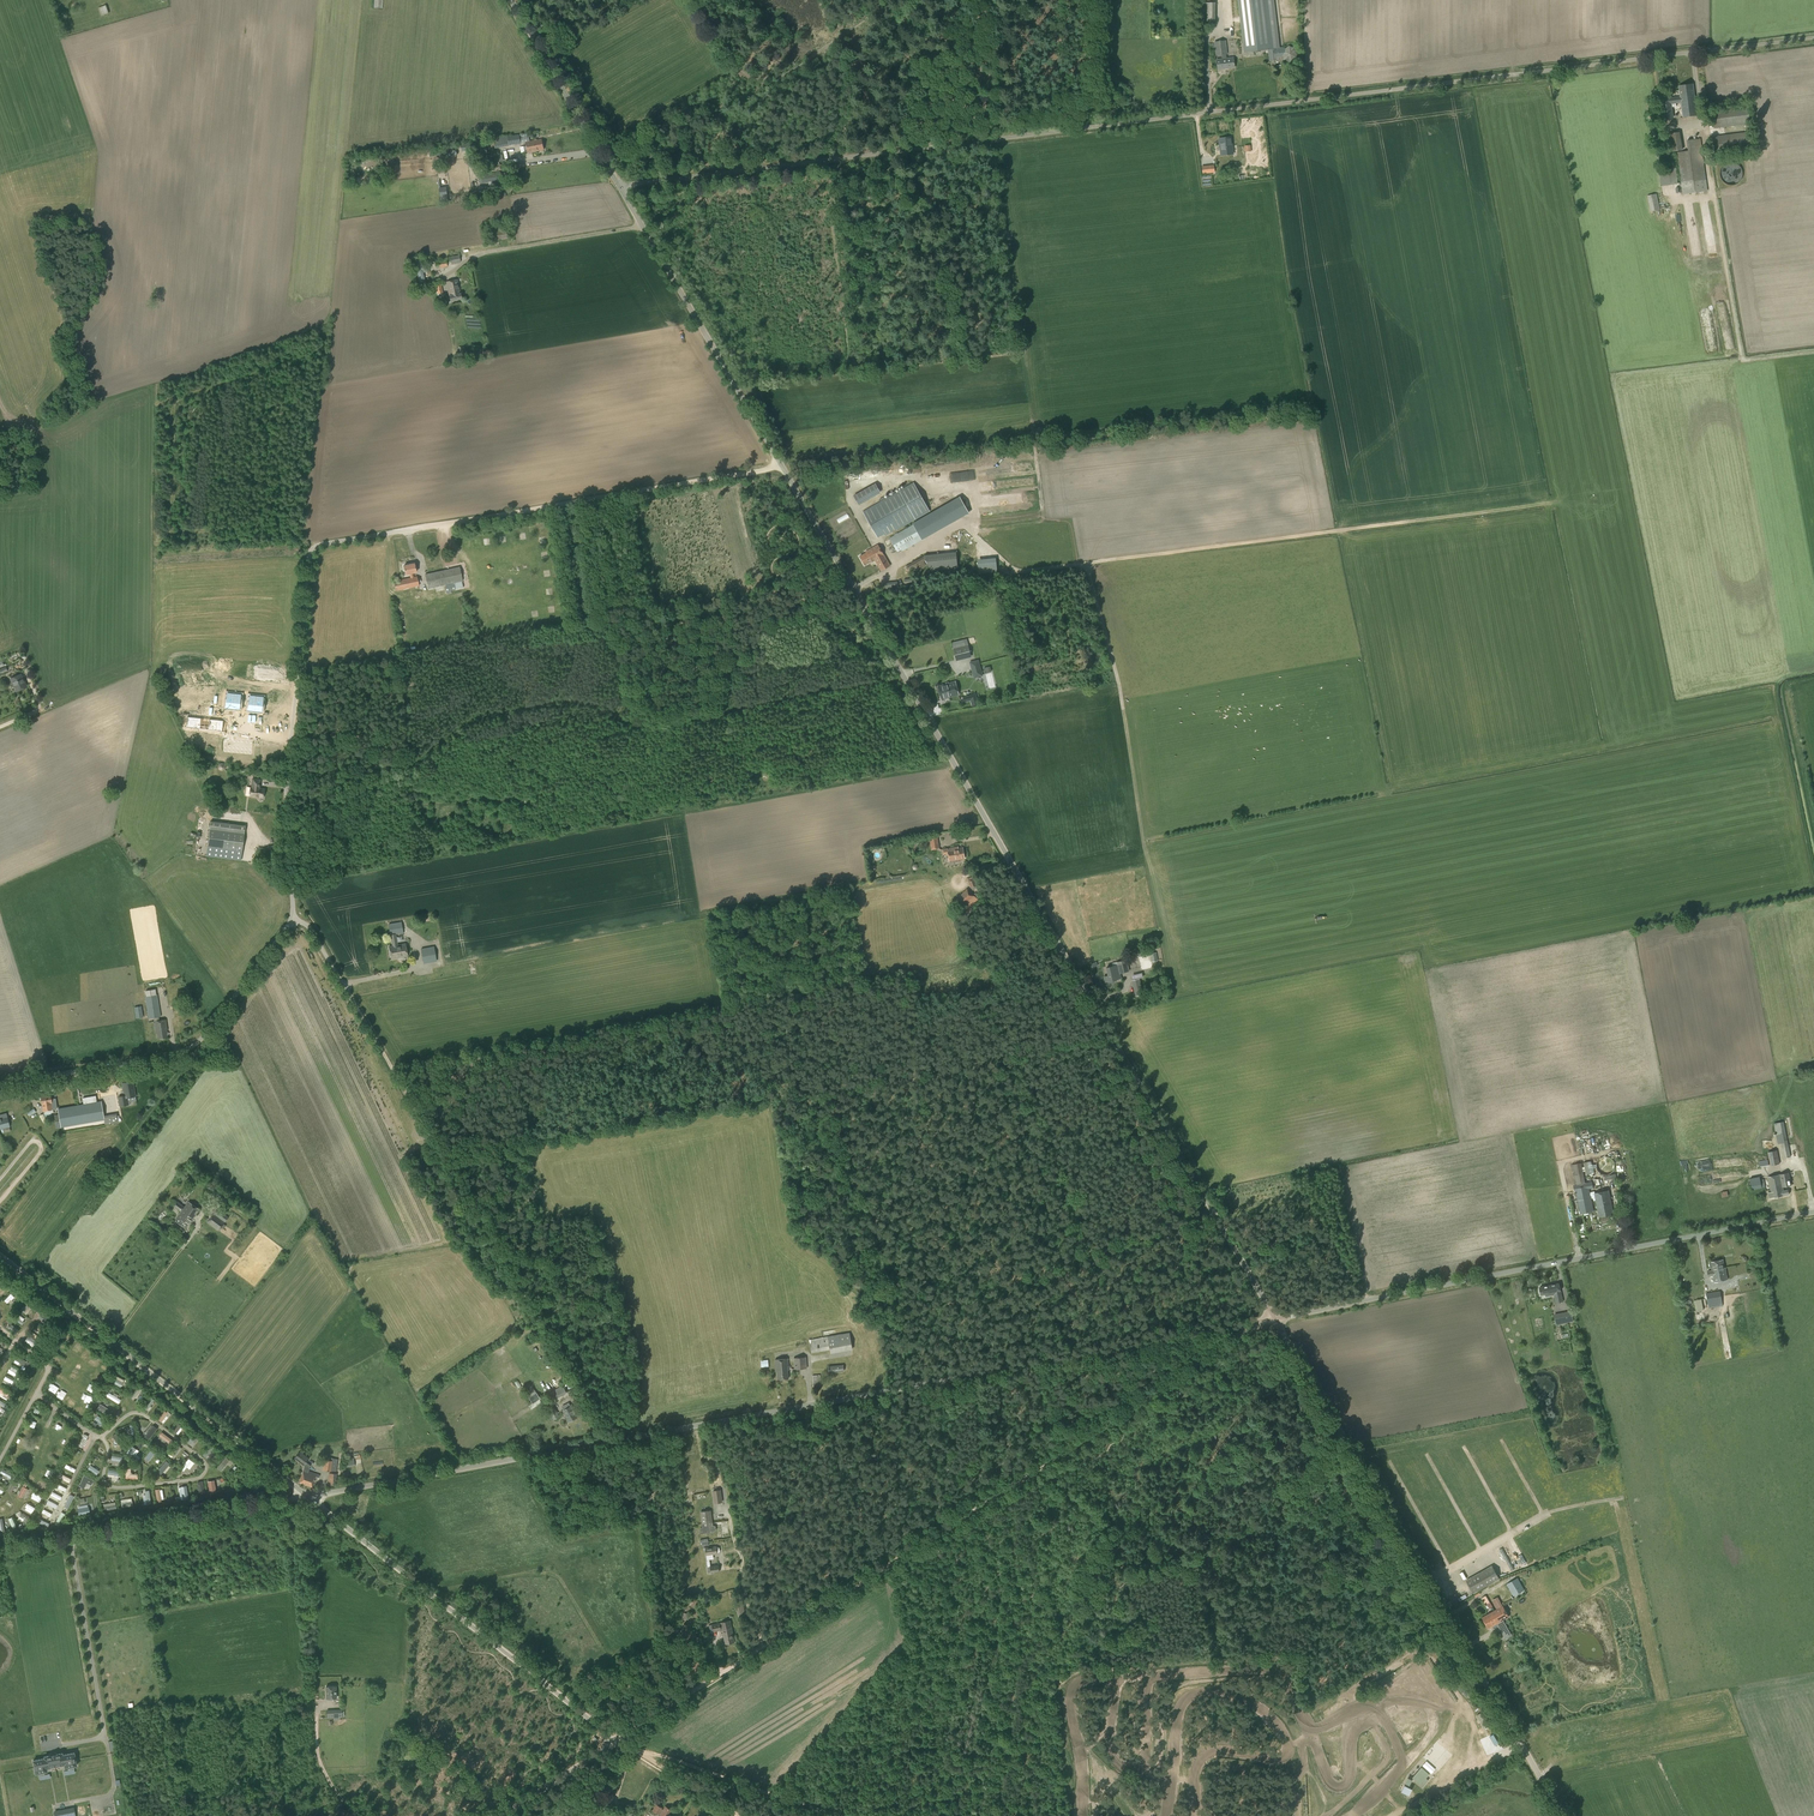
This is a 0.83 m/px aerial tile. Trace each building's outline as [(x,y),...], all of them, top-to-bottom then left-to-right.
[(383,0),(374,0),(374,8),(383,9),(383,0)] [(1274,0),(1238,0),(1244,52),(1268,49),(1270,61),(1279,60),(1283,60),(1291,63),(1297,58),(1296,49),(1289,46),(1285,48),(1282,47),(1279,47),(1274,0)] [(1205,3),(1205,21),(1214,21),(1214,3),(1205,3)] [(101,16),(109,13),(106,5),(98,8),(101,16)] [(1226,59),(1225,54),(1226,54),(1225,41),(1215,42),(1216,55),(1222,55),(1222,59),(1216,60),(1218,69),(1234,67),(1233,58),(1226,59)] [(1681,96),(1661,99),(1664,120),(1674,119),(1672,107),(1676,106),(1676,103),(1681,103),(1682,103),(1684,118),(1698,116),(1693,84),(1692,84),(1679,86),(1681,96)] [(1714,128),(1750,124),(1748,106),(1712,111),(1714,128)] [(1714,155),(1754,150),(1752,131),(1712,137),(1714,155)] [(1680,132),(1662,135),(1663,144),(1681,141),(1680,132)] [(495,148),(521,143),(520,139),(525,138),(524,134),(519,135),(494,139),(495,148)] [(1221,155),(1232,153),(1230,138),(1220,139),(1221,155)] [(532,152),(544,150),(542,139),(526,142),(527,146),(524,146),(525,152),(528,151),(528,153),(532,152)] [(1683,194),(1708,191),(1701,139),(1686,140),(1688,151),(1677,152),(1683,194)] [(486,145),(479,146),(479,151),(480,155),(488,154),(487,150),(486,145)] [(435,156),(449,153),(448,147),(434,149),(435,156)] [(1732,185),(1733,185),(1735,185),(1736,184),(1738,183),(1739,182),(1740,181),(1741,180),(1742,178),(1742,176),(1743,175),(1743,173),(1742,172),(1742,170),(1741,168),(1740,167),(1739,166),(1738,165),(1737,164),(1735,163),(1734,163),(1732,163),(1730,163),(1729,163),(1727,163),(1725,164),(1724,165),(1723,166),(1722,168),(1721,169),(1720,171),(1720,172),(1720,174),(1720,175),(1720,177),(1721,179),(1722,180),(1723,181),(1724,183),(1725,183),(1727,184),(1728,185),(1730,185),(1732,185)] [(1661,186),(1678,184),(1676,168),(1659,170),(1661,186)] [(502,180),(501,171),(478,175),(479,180),(483,179),(483,183),(502,180)] [(1651,212),(1660,210),(1656,194),(1647,196),(1651,212)] [(506,227),(506,226),(492,228),(492,232),(494,240),(508,238),(508,237),(512,236),(511,229),(510,227),(506,227)] [(452,264),(460,262),(459,255),(450,257),(452,264)] [(421,266),(419,257),(414,259),(415,263),(420,283),(425,282),(423,272),(427,271),(426,269),(427,269),(426,265),(421,266)] [(451,301),(462,299),(457,280),(446,282),(451,301)] [(887,535),(929,511),(913,482),(899,491),(862,510),(877,536),(886,532),(887,535)] [(882,493),(876,484),(854,497),(859,506),(882,493)] [(959,496),(954,499),(964,516),(969,513),(959,496)] [(951,501),(912,523),(913,524),(922,540),(960,518),(951,501)] [(913,524),(889,538),(897,552),(901,549),(902,551),(922,540),(913,524)] [(890,566),(879,545),(866,552),(866,553),(860,556),(865,565),(872,560),(873,561),(875,560),(881,571),(890,566)] [(958,568),(956,552),(924,555),(924,556),(905,566),(908,570),(913,567),(915,572),(928,565),(926,560),(931,571),(958,568)] [(998,557),(979,558),(980,571),(999,570),(998,557)] [(414,577),(413,573),(416,572),(414,563),(404,566),(406,574),(410,573),(411,577),(394,581),(396,591),(410,588),(419,586),(417,576),(414,577)] [(464,587),(462,581),(463,581),(459,567),(425,574),(428,588),(454,583),(455,589),(464,587)] [(886,590),(898,588),(897,581),(885,583),(886,590)] [(956,659),(971,655),(968,646),(953,650),(956,659)] [(972,671),(981,669),(978,659),(969,662),(972,671)] [(17,691),(27,686),(22,674),(11,678),(17,691)] [(939,693),(957,688),(955,682),(938,686),(939,693)] [(957,688),(939,693),(941,699),(959,695),(957,688)] [(228,693),(226,706),(233,706),(234,694),(228,693)] [(976,693),(963,696),(964,702),(970,700),(972,706),(979,704),(976,693)] [(234,694),(233,706),(240,707),(241,695),(234,694)] [(256,697),(250,696),(248,708),(255,709),(256,697)] [(256,697),(255,709),(262,710),(263,698),(256,697)] [(205,726),(201,725),(201,718),(188,716),(187,727),(204,728),(205,726)] [(205,726),(204,728),(222,731),(224,720),(210,719),(209,726),(205,726)] [(260,789),(261,780),(253,779),(252,788),(250,787),(249,796),(263,798),(264,789),(260,789)] [(208,846),(242,851),(244,833),(239,832),(240,825),(211,822),(208,846)] [(931,849),(939,848),(937,835),(929,836),(931,849)] [(949,861),(965,859),(963,847),(958,848),(958,846),(942,849),(943,855),(948,854),(949,861)] [(964,914),(978,899),(969,890),(954,905),(964,914)] [(398,944),(396,934),(403,932),(402,922),(389,924),(392,946),(390,946),(392,959),(407,956),(405,943),(398,944)] [(421,962),(434,962),(433,946),(420,947),(421,962)] [(1156,952),(1149,953),(1150,954),(1151,961),(1158,960),(1156,952)] [(1106,981),(1120,978),(1119,974),(1129,971),(1127,960),(1117,962),(1118,965),(1107,968),(1109,975),(1105,977),(1106,981)] [(157,994),(145,996),(148,1018),(154,1018),(159,1017),(161,1017),(157,994)] [(167,1030),(166,1020),(154,1021),(156,1034),(157,1034),(158,1038),(167,1037),(166,1030),(167,1030)] [(124,1095),(127,1097),(135,1096),(133,1081),(122,1083),(124,1095)] [(49,1107),(50,1112),(53,1112),(51,1094),(46,1094),(46,1093),(41,1093),(41,1095),(41,1099),(47,1098),(48,1107),(49,1107)] [(97,1101),(96,1095),(83,1097),(84,1104),(58,1108),(59,1114),(55,1115),(57,1127),(104,1119),(105,1124),(118,1122),(117,1114),(104,1116),(101,1101),(97,1101)] [(128,1104),(127,1097),(124,1095),(118,1096),(119,1105),(128,1104)] [(1790,1157),(1784,1121),(1774,1123),(1777,1144),(1782,1143),(1784,1158),(1790,1157)] [(1771,1165),(1780,1164),(1777,1150),(1768,1152),(1771,1165)] [(1607,1175),(1608,1175),(1609,1174),(1611,1173),(1612,1172),(1613,1171),(1614,1170),(1615,1169),(1615,1167),(1615,1166),(1615,1164),(1615,1163),(1614,1161),(1613,1160),(1612,1159),(1611,1158),(1610,1157),(1609,1157),(1607,1156),(1605,1156),(1604,1157),(1602,1157),(1601,1158),(1600,1159),(1599,1160),(1598,1161),(1597,1162),(1597,1164),(1597,1166),(1597,1167),(1597,1168),(1598,1170),(1599,1171),(1600,1172),(1601,1173),(1602,1174),(1604,1174),(1605,1175),(1607,1175)] [(1585,1182),(1582,1166),(1581,1162),(1571,1164),(1576,1191),(1593,1188),(1592,1181),(1585,1182)] [(1783,1190),(1783,1186),(1791,1185),(1789,1172),(1768,1176),(1771,1192),(1768,1192),(1769,1198),(1772,1197),(1789,1194),(1788,1189),(1783,1190)] [(1613,1213),(1609,1190),(1595,1193),(1594,1191),(1578,1194),(1578,1192),(1575,1193),(1579,1214),(1594,1211),(1591,1198),(1595,1197),(1599,1216),(1613,1213)] [(185,1207),(177,1201),(174,1205),(182,1211),(180,1214),(176,1220),(186,1227),(199,1209),(189,1201),(185,1207)] [(218,1231),(229,1217),(217,1208),(207,1222),(218,1231)] [(1725,1268),(1723,1260),(1710,1262),(1711,1267),(1713,1267),(1713,1270),(1708,1271),(1709,1276),(1713,1275),(1715,1282),(1728,1279),(1725,1268)] [(1563,1301),(1560,1287),(1559,1282),(1552,1283),(1552,1285),(1540,1287),(1541,1295),(1550,1293),(1550,1292),(1554,1292),(1556,1302),(1563,1301)] [(6,1301),(12,1305),(18,1295),(12,1291),(6,1301)] [(1709,1308),(1723,1306),(1720,1291),(1706,1293),(1709,1308)] [(1696,1311),(1703,1310),(1702,1299),(1694,1300),(1696,1311)] [(22,1309),(26,1312),(33,1304),(29,1300),(22,1309)] [(34,1316),(45,1324),(49,1318),(39,1310),(34,1316)] [(1566,1312),(1557,1313),(1559,1322),(1567,1320),(1567,1322),(1574,1320),(1572,1311),(1566,1312)] [(17,1320),(22,1325),(26,1321),(21,1316),(17,1320)] [(830,1351),(852,1348),(850,1332),(809,1340),(811,1353),(830,1349),(830,1351)] [(29,1335),(25,1340),(34,1346),(38,1341),(29,1335)] [(78,1343),(74,1348),(79,1351),(83,1346),(78,1343)] [(88,1358),(90,1351),(85,1349),(82,1356),(88,1358)] [(95,1354),(91,1361),(98,1365),(101,1358),(95,1354)] [(16,1357),(14,1364),(30,1368),(32,1361),(16,1357)] [(795,1369),(807,1368),(806,1357),(794,1357),(795,1369)] [(789,1378),(788,1369),(789,1369),(789,1358),(775,1359),(776,1370),(778,1370),(778,1379),(789,1378)] [(11,1370),(19,1374),(21,1371),(13,1366),(11,1370)] [(814,1387),(821,1386),(820,1374),(812,1375),(814,1387)] [(3,1381),(12,1386),(15,1380),(7,1375),(3,1381)] [(114,1375),(111,1383),(122,1386),(124,1378),(114,1375)] [(90,1383),(87,1390),(94,1392),(97,1386),(90,1383)] [(553,1400),(566,1393),(563,1386),(550,1393),(553,1400)] [(12,1398),(14,1392),(0,1387),(0,1394),(12,1398)] [(533,1403),(540,1398),(539,1396),(533,1387),(526,1392),(533,1403)] [(63,1400),(66,1394),(59,1390),(58,1393),(59,1394),(58,1397),(63,1400)] [(112,1393),(109,1397),(120,1403),(122,1399),(112,1393)] [(137,1400),(142,1404),(146,1399),(141,1395),(137,1400)] [(8,1408),(10,1404),(0,1399),(0,1404),(8,1408)] [(101,1403),(98,1409),(111,1416),(114,1411),(101,1403)] [(550,1421),(560,1416),(554,1406),(545,1412),(550,1421)] [(569,1422),(578,1417),(572,1406),(563,1410),(569,1422)] [(159,1420),(165,1423),(172,1412),(165,1408),(159,1420)] [(179,1434),(184,1426),(178,1421),(172,1430),(179,1434)] [(163,1431),(158,1436),(168,1445),(173,1440),(163,1431)] [(117,1432),(113,1436),(120,1444),(125,1440),(117,1432)] [(78,1445),(82,1447),(88,1436),(85,1434),(78,1445)] [(187,1441),(192,1446),(199,1438),(194,1434),(187,1441)] [(146,1458),(151,1461),(156,1451),(151,1448),(146,1458)] [(318,1479),(320,1474),(308,1471),(310,1465),(306,1462),(309,1458),(300,1451),(295,1457),(305,1465),(299,1482),(313,1487),(316,1478),(318,1479)] [(345,1466),(354,1465),(353,1457),(344,1458),(345,1466)] [(184,1464),(190,1469),(195,1463),(189,1458),(184,1464)] [(336,1471),(338,1459),(332,1458),(332,1461),(324,1459),(322,1470),(331,1471),(332,1470),(336,1471)] [(164,1462),(158,1470),(163,1474),(169,1466),(164,1462)] [(91,1463),(87,1466),(96,1475),(100,1471),(91,1463)] [(132,1473),(132,1468),(126,1467),(125,1478),(139,1478),(139,1473),(132,1473)] [(3,1468),(1,1473),(13,1478),(15,1473),(3,1468)] [(119,1478),(121,1471),(109,1468),(107,1476),(119,1478)] [(337,1474),(337,1473),(329,1473),(329,1484),(337,1485),(337,1477),(337,1474)] [(86,1488),(88,1483),(93,1485),(95,1479),(85,1475),(80,1486),(86,1488)] [(205,1494),(216,1491),(214,1479),(202,1482),(205,1494)] [(179,1499),(188,1498),(187,1484),(178,1485),(179,1499)] [(24,1498),(29,1488),(24,1485),(19,1495),(24,1498)] [(720,1489),(713,1490),(714,1502),(722,1501),(720,1489)] [(40,1502),(43,1496),(34,1491),(31,1497),(40,1502)] [(120,1499),(122,1507),(133,1505),(132,1497),(120,1499)] [(102,1503),(103,1510),(116,1509),(115,1501),(102,1503)] [(26,1511),(33,1512),(35,1506),(27,1504),(26,1511)] [(62,1504),(58,1509),(63,1513),(67,1508),(62,1504)] [(78,1515),(94,1512),(93,1504),(77,1507),(78,1515)] [(710,1510),(701,1512),(702,1523),(703,1523),(703,1528),(700,1528),(701,1533),(704,1533),(713,1531),(715,1531),(716,1530),(716,1526),(714,1525),(713,1525),(712,1521),(711,1521),(710,1510)] [(21,1512),(18,1517),(26,1522),(29,1517),(21,1512)] [(12,1528),(17,1527),(13,1517),(8,1518),(12,1528)] [(716,1547),(716,1546),(705,1547),(704,1548),(704,1550),(707,1550),(707,1554),(717,1553),(717,1552),(718,1552),(720,1551),(719,1548),(717,1547),(716,1547)] [(719,1572),(718,1565),(710,1566),(706,1567),(707,1573),(711,1572),(711,1573),(719,1572)] [(1474,1593),(1499,1578),(1492,1566),(1467,1580),(1474,1593)] [(1507,1584),(1506,1584),(1513,1596),(1524,1589),(1518,1578),(1507,1584)] [(1486,1595),(1482,1598),(1484,1603),(1486,1602),(1488,1604),(1491,1603),(1486,1595)] [(1491,1599),(1494,1607),(1501,1605),(1498,1597),(1491,1599)] [(1494,1628),(1500,1624),(1498,1622),(1508,1616),(1503,1606),(1482,1617),(1488,1628),(1492,1625),(1494,1628)] [(732,1629),(730,1620),(712,1624),(713,1631),(723,1629),(724,1631),(726,1643),(735,1641),(732,1629)] [(1509,1630),(1502,1634),(1505,1639),(1512,1635),(1509,1630)] [(326,1698),(336,1698),(336,1686),(326,1686),(326,1698)] [(327,1718),(342,1717),(342,1709),(327,1710),(327,1718)] [(1480,1713),(1477,1715),(1483,1726),(1487,1723),(1480,1713)] [(53,1754),(55,1766),(64,1764),(65,1768),(77,1765),(74,1752),(63,1754),(62,1753),(53,1754)] [(47,1767),(55,1766),(53,1754),(44,1756),(44,1758),(33,1760),(35,1773),(47,1771),(47,1767)] [(1421,1765),(1430,1774),(1435,1769),(1426,1760),(1421,1765)] [(1423,1787),(1429,1780),(1426,1778),(1429,1774),(1421,1767),(1412,1777),(1423,1787)] [(1409,1795),(1412,1788),(1404,1784),(1401,1791),(1409,1795)] [(661,1809),(662,1808),(656,1805),(652,1811),(658,1814),(659,1813),(660,1814),(661,1815),(669,1815),(672,1810),(665,1806),(663,1810),(661,1809)]
